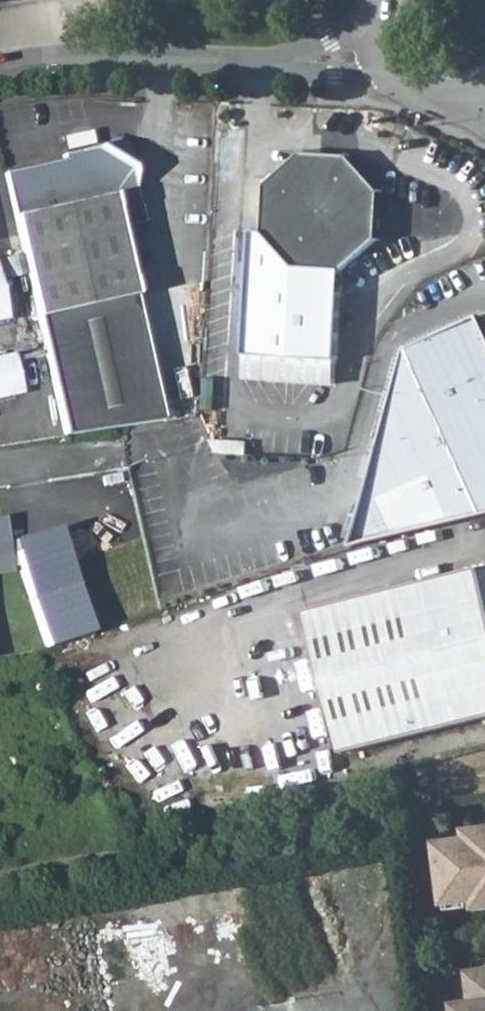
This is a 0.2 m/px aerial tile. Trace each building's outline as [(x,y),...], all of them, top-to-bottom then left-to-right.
[(8,170),(25,246),(66,432),(166,418),(125,235),(138,232),(137,221),(145,220),(133,168),(100,145),(64,152),(65,158),(8,170)] [(266,231),(255,230),(247,354),(249,354),(247,378),(337,383),(338,360),(339,360),(345,268),(382,238),(383,191),(348,154),(304,153),(270,182),(266,231)] [(8,312),(0,273),(0,314),(8,312)] [(377,536),(460,519),(484,514),(484,325),(482,318),(409,349),(351,544),(377,536)] [(24,385),(15,346),(0,349),(0,390),(24,385)] [(12,565),(5,521),(0,522),(0,567),(12,565)] [(60,536),(14,551),(45,646),(92,631),(60,536)] [(470,568),(328,604),(306,608),(330,696),(345,751),(462,722),(484,717),(484,574),(481,566),(470,568)] [(450,901),(470,899),(470,902),(484,900),(484,841),(443,846),(450,901)] [(473,975),(477,1005),(472,1006),(473,1010),(484,1010),(484,973),(473,975)]
